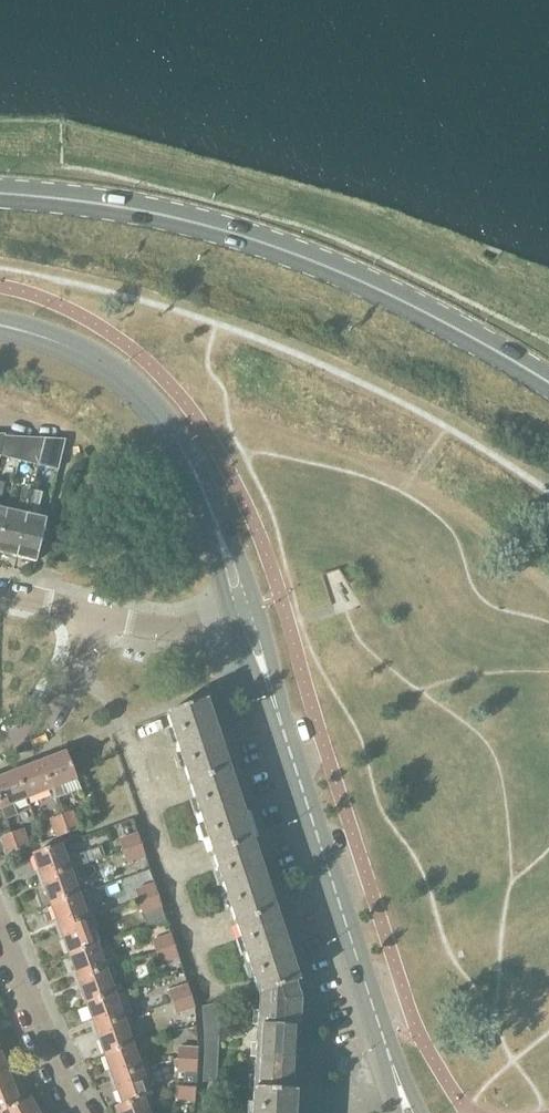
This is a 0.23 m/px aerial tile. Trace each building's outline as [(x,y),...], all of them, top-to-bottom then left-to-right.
[(0,451),(0,456),(19,461),(24,436),(4,435),(0,451)] [(44,438),(24,436),(19,461),(38,465),(44,438)] [(65,439),(44,438),(38,465),(57,470),(65,439)] [(32,491),(22,489),(17,512),(7,509),(0,541),(0,552),(17,556),(32,491)] [(36,561),(46,519),(37,516),(42,493),(32,491),(17,556),(36,561)] [(188,783),(230,769),(207,699),(165,713),(166,714),(188,783)] [(66,752),(40,762),(51,789),(50,789),(54,799),(80,789),(66,752)] [(26,798),(50,789),(51,789),(40,762),(16,771),(26,798)] [(254,842),(230,769),(188,783),(212,856),(254,842)] [(0,777),(0,805),(1,808),(5,818),(16,813),(13,804),(26,798),(16,771),(0,777)] [(73,810),(61,814),(68,833),(79,829),(73,810)] [(56,837),(68,833),(61,814),(50,819),(56,837)] [(18,851),(29,847),(23,828),(11,833),(18,851)] [(18,851),(11,833),(0,837),(0,839),(6,855),(18,851)] [(119,839),(123,850),(141,844),(137,833),(119,839)] [(254,842),(212,856),(235,925),(277,912),(254,842)] [(38,878),(39,880),(77,866),(74,856),(66,859),(60,844),(33,853),(41,877),(38,878)] [(141,844),(123,850),(126,862),(145,856),(141,844)] [(51,904),(78,894),(73,880),(81,877),(77,866),(39,880),(39,882),(43,881),(51,904)] [(135,889),(139,901),(158,895),(154,883),(135,889)] [(56,928),(56,930),(95,917),(91,906),(84,909),(78,894),(51,904),(59,927),(56,928)] [(158,895),(139,901),(143,913),(162,907),(158,895)] [(299,981),(277,912),(235,925),(257,995),(290,984),(299,981)] [(95,917),(56,930),(57,932),(60,931),(69,954),(96,944),(91,930),(99,927),(95,917)] [(152,940),(156,951),(174,945),(171,934),(152,940)] [(101,959),(96,944),(69,954),(77,977),(74,978),(74,980),(113,967),(109,956),(101,959)] [(174,945),(156,951),(160,963),(178,957),(174,945)] [(86,1004),(114,994),(109,980),(117,977),(113,967),(74,980),(75,982),(78,981),(86,1004)] [(168,990),(172,1002),(191,996),(187,984),(168,990)] [(257,995),(255,1024),(294,1027),(295,1000),(290,984),(257,995)] [(119,1009),(114,994),(86,1004),(95,1027),(91,1028),(92,1030),(131,1017),(127,1006),(119,1009)] [(191,996),(172,1002),(176,1013),(195,1007),(191,996)] [(202,1005),(203,1031),(218,1032),(219,1003),(202,1005)] [(104,1054),(132,1044),(127,1030),(134,1027),(131,1017),(92,1030),(93,1032),(96,1031),(104,1054)] [(255,1024),(254,1057),(292,1059),(294,1027),(255,1024)] [(204,1048),(204,1050),(217,1050),(218,1032),(203,1031),(204,1048)] [(493,1048),(490,1040),(483,1042),(485,1050),(493,1048)] [(137,1059),(132,1044),(104,1054),(112,1077),(109,1079),(110,1080),(148,1067),(145,1056),(137,1059)] [(178,1046),(178,1059),(197,1060),(198,1048),(178,1046)] [(215,1082),(217,1050),(204,1050),(202,1081),(215,1082)] [(13,1077),(12,1075),(9,1076),(0,1053),(0,1082),(13,1077)] [(254,1057),(252,1089),(290,1091),(292,1059),(254,1057)] [(197,1060),(178,1059),(177,1071),(196,1072),(197,1060)] [(114,1081),(122,1104),(150,1095),(144,1080),(152,1077),(148,1067),(110,1080),(110,1082),(114,1081)] [(8,1109),(20,1103),(19,1102),(10,1080),(14,1078),(13,1077),(0,1082),(0,1112),(8,1109)] [(195,1099),(195,1087),(176,1086),(175,1098),(195,1099)] [(252,1089),(251,1112),(295,1112),(297,1091),(290,1091),(252,1089)] [(146,1108),(153,1105),(150,1095),(122,1104),(115,1106),(117,1112),(148,1112),(146,1108)] [(29,1097),(19,1102),(20,1103),(8,1109),(0,1112),(38,1112),(29,1097)]
